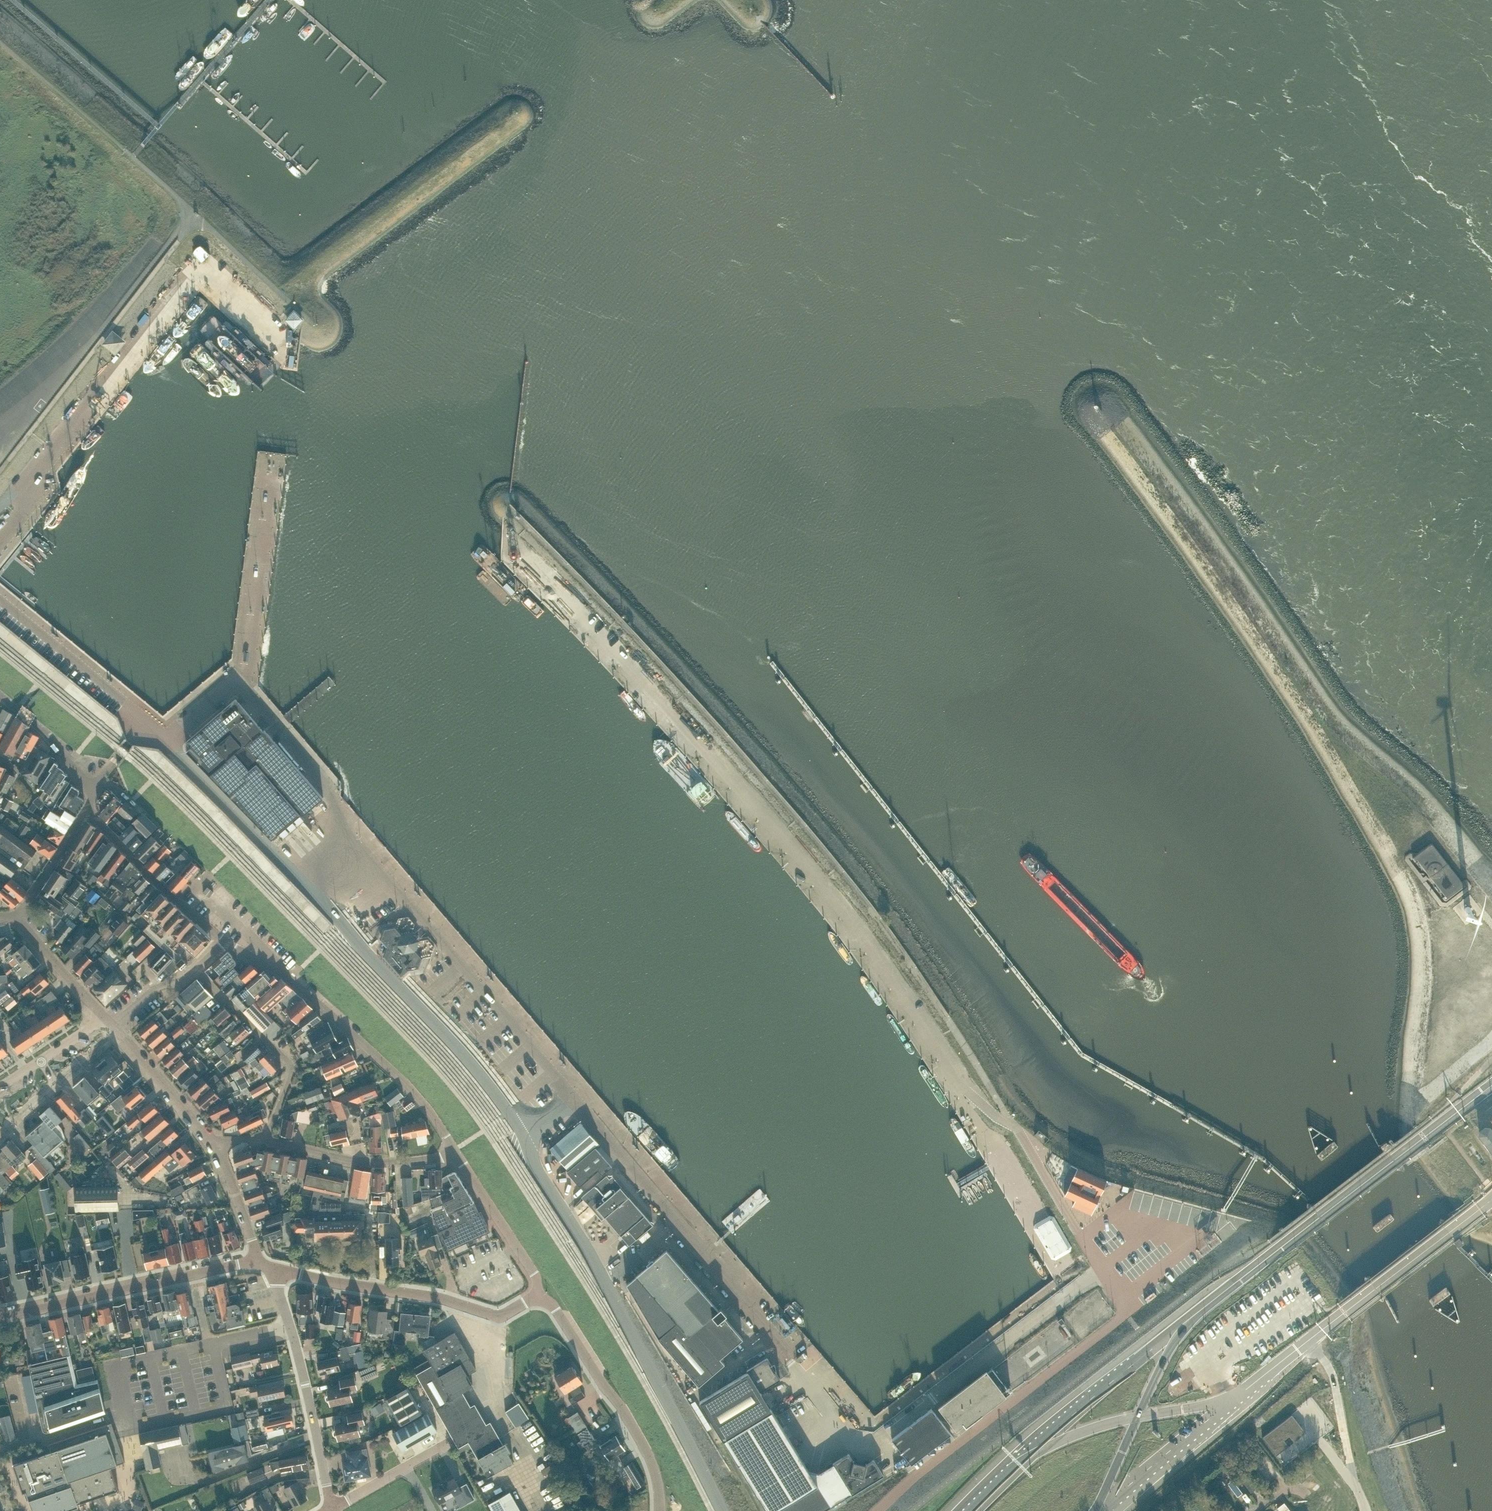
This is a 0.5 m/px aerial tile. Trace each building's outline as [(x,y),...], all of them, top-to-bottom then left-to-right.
[(294,312),(287,320),(295,328),(302,320),(294,312)] [(113,334),(105,344),(115,352),(116,352),(123,342),(113,334)] [(34,512),(47,497),(41,492),(28,507),(34,512)] [(516,550),(515,550),(514,550),(513,550),(512,551),(511,552),(511,554),(511,555),(512,556),(513,557),(514,557),(515,558),(516,558),(517,557),(518,556),(519,555),(519,554),(519,552),(518,551),(518,550),(516,550)] [(3,601),(11,593),(1,584),(0,586),(0,598),(3,601)] [(85,666),(89,664),(85,656),(80,658),(85,666)] [(323,798),(264,730),(263,731),(236,699),(186,742),(191,748),(186,752),(272,840),(301,815),(302,817),(323,798)] [(16,716),(3,708),(0,715),(0,730),(6,734),(16,716)] [(125,728),(128,717),(121,715),(122,711),(114,709),(112,714),(116,715),(114,725),(125,728)] [(21,720),(16,716),(10,726),(0,745),(0,748),(1,749),(2,748),(14,754),(29,726),(21,720)] [(27,759),(39,737),(28,731),(16,753),(27,759)] [(40,784),(55,758),(35,746),(20,772),(40,784)] [(59,764),(56,762),(39,787),(50,794),(44,803),(52,811),(70,783),(65,779),(67,775),(63,773),(63,770),(58,767),(59,764)] [(5,791),(7,792),(15,778),(5,772),(0,781),(0,795),(2,796),(5,791)] [(73,786),(70,783),(52,811),(62,817),(66,810),(76,817),(85,803),(84,800),(78,796),(80,793),(79,790),(73,786)] [(117,793),(115,796),(111,793),(105,790),(97,799),(104,804),(105,803),(107,805),(99,815),(108,822),(124,804),(123,803),(126,800),(117,793)] [(2,804),(1,807),(7,811),(13,801),(6,798),(2,804)] [(137,812),(126,802),(118,811),(130,821),(136,813),(137,812)] [(48,809),(42,819),(46,822),(52,826),(65,834),(76,817),(66,810),(62,817),(52,811),(48,809)] [(32,816),(23,811),(20,817),(29,822),(32,816)] [(157,827),(143,814),(140,811),(137,814),(136,813),(130,821),(133,823),(131,825),(120,836),(133,850),(147,836),(157,827)] [(6,820),(2,826),(13,834),(20,826),(8,817),(6,819),(6,820)] [(108,824),(119,835),(127,828),(116,817),(108,824)] [(96,828),(86,819),(59,862),(59,863),(64,866),(65,865),(71,870),(75,864),(74,864),(80,855),(96,828)] [(22,838),(27,831),(29,827),(23,824),(17,834),(22,838)] [(35,851),(13,834),(2,826),(0,828),(0,839),(29,861),(35,851)] [(49,830),(46,836),(58,844),(62,839),(65,834),(52,826),(49,830)] [(163,844),(162,844),(164,842),(159,837),(164,832),(159,828),(153,835),(154,835),(142,846),(144,848),(137,854),(145,862),(163,844)] [(89,856),(94,850),(105,835),(96,829),(83,852),(89,856)] [(36,850),(49,859),(57,849),(38,834),(34,839),(32,838),(28,842),(37,849),(36,850)] [(29,861),(0,839),(0,852),(19,867),(23,869),(29,861)] [(118,849),(107,841),(106,842),(103,840),(87,861),(101,872),(118,849)] [(1470,885),(1467,880),(1465,880),(1462,882),(1433,845),(1430,844),(1418,853),(1409,853),(1406,856),(1405,859),(1440,905),(1447,906),(1469,889),(1470,888),(1470,885)] [(161,865),(160,864),(171,852),(164,845),(153,858),(152,857),(146,864),(154,873),(161,865)] [(185,849),(179,856),(183,859),(189,853),(185,849)] [(118,877),(131,861),(119,851),(102,873),(107,878),(104,883),(109,887),(112,882),(113,883),(118,877)] [(10,879),(19,867),(0,852),(0,871),(10,879)] [(171,869),(179,861),(173,856),(165,864),(171,869)] [(132,884),(130,882),(134,877),(137,880),(143,874),(131,861),(118,877),(127,885),(130,887),(132,884)] [(180,873),(188,881),(199,869),(191,861),(180,873)] [(171,870),(171,871),(163,863),(161,865),(154,873),(162,880),(163,879),(166,882),(175,873),(171,870)] [(63,869),(58,866),(56,868),(52,874),(68,885),(70,881),(74,876),(63,869)] [(790,869),(786,873),(793,878),(796,874),(790,869)] [(92,884),(97,877),(92,873),(87,880),(92,884)] [(187,883),(188,881),(180,873),(168,887),(177,894),(179,891),(181,893),(189,885),(187,883)] [(45,885),(60,896),(68,885),(52,874),(45,885)] [(140,894),(150,883),(142,876),(132,887),(140,894)] [(4,887),(21,901),(28,893),(11,879),(4,887)] [(115,901),(119,895),(120,896),(125,891),(128,893),(125,896),(130,901),(135,895),(117,879),(110,888),(106,894),(115,901)] [(76,900),(86,887),(77,880),(64,896),(76,906),(79,902),(76,900)] [(143,910),(148,905),(147,903),(159,890),(152,883),(139,896),(145,901),(137,910),(140,913),(143,910)] [(1,886),(0,885),(0,898),(12,908),(21,901),(4,887),(1,886)] [(69,903),(60,896),(45,885),(42,889),(35,898),(56,913),(62,917),(66,912),(64,910),(69,903)] [(203,893),(209,898),(213,892),(207,888),(203,893)] [(163,949),(161,951),(148,965),(158,975),(165,968),(171,974),(179,967),(182,970),(195,957),(212,940),(171,901),(170,902),(161,893),(141,914),(150,923),(143,930),(163,949)] [(92,901),(105,911),(109,906),(96,896),(92,901)] [(125,911),(131,904),(127,901),(121,907),(125,911)] [(77,916),(82,911),(77,906),(72,912),(77,916)] [(115,910),(110,916),(115,921),(120,915),(115,910)] [(46,912),(42,916),(48,922),(52,918),(46,912)] [(55,917),(49,926),(53,929),(59,920),(55,917)] [(118,935),(128,924),(120,917),(104,934),(101,938),(106,942),(115,933),(118,935)] [(69,919),(66,923),(65,923),(66,922),(62,918),(57,925),(56,924),(54,927),(58,931),(54,936),(63,942),(73,929),(76,924),(69,919)] [(85,936),(78,929),(61,948),(73,958),(79,951),(80,952),(83,947),(83,946),(85,944),(90,948),(101,935),(92,927),(85,936)] [(401,976),(408,970),(418,968),(421,958),(415,951),(418,941),(411,934),(402,935),(395,928),(385,930),(382,940),(388,947),(385,957),(401,976)] [(140,931),(132,940),(138,946),(146,937),(140,931)] [(6,937),(0,939),(0,953),(1,954),(13,945),(6,937)] [(101,938),(97,942),(102,947),(106,942),(101,938)] [(140,961),(155,948),(148,940),(133,954),(140,961)] [(102,947),(97,942),(94,946),(101,952),(104,948),(102,947)] [(10,955),(4,959),(7,963),(14,957),(19,963),(20,964),(32,954),(25,945),(18,950),(15,946),(8,952),(10,955)] [(92,956),(97,950),(93,946),(73,968),(81,975),(93,962),(87,956),(89,954),(92,956)] [(220,974),(214,980),(213,981),(221,989),(238,973),(232,967),(234,965),(235,962),(231,957),(232,956),(228,951),(212,966),(220,974)] [(20,964),(19,963),(12,968),(15,972),(22,966),(28,974),(40,963),(32,954),(20,964)] [(113,969),(109,964),(100,957),(94,964),(93,964),(81,976),(90,984),(97,977),(99,980),(104,974),(106,976),(113,969)] [(241,987),(246,983),(258,973),(256,971),(257,969),(255,967),(253,968),(250,964),(238,975),(234,979),(223,988),(231,997),(241,987)] [(126,984),(113,970),(94,988),(98,993),(97,995),(105,1004),(126,984)] [(257,999),(277,980),(273,975),(270,978),(264,971),(246,987),(241,991),(232,999),(243,1011),(257,999)] [(36,994),(48,983),(40,975),(21,991),(25,995),(32,990),(36,994)] [(197,979),(180,994),(187,1002),(186,1004),(193,1013),(196,1011),(212,996),(197,979)] [(292,989),(291,989),(281,979),(244,1012),(254,1023),(266,1012),(281,999),(280,999),(292,989)] [(56,983),(44,994),(51,1001),(62,991),(56,983)] [(289,1010),(302,998),(292,989),(280,999),(281,999),(287,1007),(283,1010),(286,1014),(287,1012),(290,1010),(289,1010)] [(0,994),(0,1005),(7,1000),(11,997),(6,990),(1,993),(0,994)] [(62,991),(51,1001),(57,1008),(68,997),(62,991)] [(191,1015),(193,1013),(186,1004),(187,1002),(180,994),(176,998),(183,1006),(191,1015)] [(8,1010),(17,1003),(12,996),(3,1004),(8,1010)] [(68,997),(57,1008),(62,1015),(74,1004),(68,997)] [(311,1009),(302,999),(302,998),(289,1010),(290,1010),(287,1012),(296,1023),(311,1009)] [(74,1004),(62,1015),(69,1022),(81,1011),(74,1004)] [(200,1024),(212,1013),(204,1004),(193,1015),(200,1024)] [(218,1026),(229,1016),(231,1015),(224,1007),(212,1018),(212,1019),(209,1021),(213,1026),(216,1023),(218,1026)] [(146,1039),(167,1020),(160,1011),(138,1030),(146,1039)] [(295,1039),(298,1037),(321,1019),(314,1011),(299,1023),(302,1027),(292,1035),(295,1039)] [(262,1031),(263,1029),(274,1021),(266,1012),(254,1023),(262,1031)] [(40,1015),(30,1022),(41,1039),(51,1032),(40,1015)] [(237,1025),(229,1016),(210,1033),(215,1039),(219,1043),(223,1040),(226,1038),(239,1026),(237,1024),(237,1025)] [(171,1025),(171,1024),(174,1021),(171,1017),(167,1020),(146,1039),(153,1048),(166,1037),(166,1036),(160,1029),(163,1027),(165,1030),(171,1025)] [(188,1030),(196,1023),(192,1019),(184,1026),(188,1030)] [(30,1022),(20,1029),(31,1045),(41,1039),(30,1022)] [(337,1041),(331,1030),(328,1023),(307,1036),(316,1052),(330,1045),(337,1041)] [(170,1042),(175,1037),(184,1030),(180,1025),(171,1032),(166,1036),(166,1037),(167,1038),(154,1049),(162,1058),(174,1047),(170,1042)] [(228,1041),(232,1037),(238,1043),(249,1033),(241,1025),(239,1026),(226,1038),(228,1041)] [(20,1029),(10,1036),(21,1052),(31,1045),(20,1029)] [(0,1042),(11,1059),(21,1052),(10,1036),(0,1042)] [(338,1058),(351,1052),(350,1049),(352,1048),(348,1038),(331,1046),(335,1054),(328,1057),(330,1062),(336,1059),(338,1058)] [(225,1063),(234,1056),(223,1040),(219,1043),(215,1046),(214,1048),(225,1063)] [(1,1065),(11,1059),(0,1042),(0,1064),(1,1065)] [(169,1068),(180,1058),(184,1054),(181,1051),(187,1046),(184,1042),(179,1046),(162,1061),(169,1068)] [(261,1051),(255,1045),(242,1057),(247,1063),(261,1051)] [(322,1050),(314,1055),(316,1059),(324,1055),(322,1050)] [(304,1059),(310,1055),(308,1051),(301,1055),(304,1059)] [(350,1069),(358,1066),(351,1052),(338,1058),(336,1059),(330,1062),(321,1065),(328,1079),(342,1073),(340,1067),(347,1064),(350,1069)] [(260,1071),(265,1066),(272,1074),(281,1066),(269,1053),(265,1056),(263,1054),(258,1058),(260,1060),(260,1061),(261,1061),(259,1063),(256,1058),(250,1062),(254,1067),(256,1066),(260,1071)] [(118,1075),(119,1074),(123,1070),(110,1054),(108,1056),(101,1060),(102,1061),(101,1062),(114,1078),(125,1091),(134,1082),(129,1076),(123,1081),(118,1075)] [(191,1068),(198,1061),(193,1056),(185,1063),(181,1059),(170,1069),(177,1077),(189,1067),(191,1068)] [(223,1062),(220,1058),(214,1062),(217,1066),(223,1062)] [(186,1088),(203,1072),(208,1068),(201,1059),(198,1061),(191,1068),(178,1079),(186,1088)] [(114,1078),(101,1062),(100,1063),(98,1062),(94,1068),(92,1070),(104,1084),(99,1088),(107,1097),(112,1093),(111,1092),(113,1090),(107,1084),(114,1078)] [(238,1067),(242,1073),(248,1069),(244,1063),(238,1067)] [(241,1078),(240,1077),(242,1076),(239,1070),(231,1074),(243,1096),(248,1093),(246,1088),(249,1086),(244,1076),(241,1078)] [(196,1099),(210,1087),(220,1079),(215,1074),(210,1080),(205,1082),(202,1078),(188,1090),(196,1099)] [(88,1104),(100,1095),(84,1077),(73,1087),(88,1104)] [(219,1097),(216,1095),(226,1086),(221,1080),(211,1089),(197,1101),(205,1109),(219,1097)] [(253,1097),(270,1088),(267,1082),(250,1091),(253,1097)] [(330,1099),(331,1099),(333,1098),(328,1084),(320,1087),(304,1093),(308,1103),(324,1097),(325,1101),(330,1099)] [(340,1120),(347,1117),(348,1120),(361,1115),(357,1106),(359,1106),(358,1103),(377,1095),(373,1084),(338,1096),(333,1098),(331,1099),(340,1120)] [(336,1095),(345,1091),(342,1084),(333,1087),(336,1095)] [(111,1102),(114,1106),(118,1110),(124,1104),(128,1104),(131,1108),(145,1096),(136,1086),(121,1100),(118,1096),(117,1097),(111,1102)] [(390,1106),(403,1096),(397,1088),(384,1098),(390,1106)] [(84,1108),(78,1114),(72,1107),(76,1104),(66,1093),(57,1100),(75,1121),(79,1117),(86,1125),(93,1119),(93,1118),(85,1110),(84,1108)] [(237,1109),(234,1103),(231,1097),(225,1100),(225,1102),(209,1109),(214,1120),(231,1112),(237,1109)] [(307,1105),(309,1112),(318,1109),(315,1102),(307,1105)] [(151,1103),(127,1123),(132,1129),(143,1119),(146,1122),(158,1112),(151,1103)] [(89,1106),(85,1110),(93,1118),(97,1114),(89,1106)] [(40,1115),(43,1119),(63,1142),(66,1140),(62,1128),(58,1124),(62,1121),(50,1107),(40,1115)] [(245,1113),(243,1114),(241,1108),(235,1111),(221,1117),(225,1128),(240,1121),(240,1122),(253,1116),(251,1114),(250,1110),(248,1111),(249,1115),(246,1116),(245,1113)] [(264,1122),(262,1119),(267,1116),(264,1108),(251,1114),(253,1116),(240,1122),(241,1123),(238,1124),(242,1132),(256,1126),(264,1122)] [(301,1124),(304,1110),(304,1109),(291,1113),(291,1117),(293,1118),(292,1120),(284,1119),(281,1135),(292,1137),(295,1123),(301,1124)] [(397,1127),(394,1112),(382,1114),(384,1129),(397,1127)] [(367,1113),(359,1116),(361,1122),(369,1119),(367,1113)] [(122,1125),(130,1118),(127,1114),(119,1121),(122,1125)] [(149,1140),(169,1123),(161,1114),(139,1133),(143,1137),(145,1135),(149,1140)] [(108,1135),(115,1130),(103,1116),(97,1122),(108,1135)] [(381,1126),(381,1118),(375,1118),(375,1126),(371,1126),(371,1137),(371,1153),(382,1153),(382,1137),(381,1126)] [(63,1142),(43,1119),(39,1123),(24,1135),(33,1144),(33,1145),(29,1149),(37,1158),(50,1173),(56,1168),(46,1157),(59,1146),(63,1142)] [(404,1139),(416,1137),(429,1134),(425,1122),(401,1127),(402,1129),(397,1129),(397,1128),(390,1129),(391,1136),(398,1135),(403,1134),(404,1139)] [(569,1170),(597,1147),(597,1146),(599,1144),(580,1123),(550,1149),(569,1170)] [(1477,1136),(1491,1155),(1491,1131),(1489,1126),(1484,1126),(1478,1130),(1477,1136)] [(170,1147),(167,1144),(178,1135),(172,1127),(160,1137),(162,1139),(149,1149),(157,1158),(166,1150),(170,1147)] [(349,1141),(346,1129),(329,1133),(332,1145),(349,1141)] [(91,1147),(80,1134),(74,1138),(85,1151),(91,1147)] [(0,1153),(0,1161),(2,1159),(3,1161),(5,1160),(10,1167),(15,1163),(18,1166),(27,1158),(21,1152),(12,1140),(2,1148),(4,1150),(0,1153)] [(108,1146),(110,1156),(119,1149),(113,1142),(108,1146)] [(170,1172),(179,1164),(183,1167),(196,1155),(185,1142),(170,1155),(166,1150),(157,1158),(139,1174),(140,1175),(136,1177),(142,1183),(145,1181),(146,1181),(164,1166),(170,1172)] [(1386,1142),(1380,1146),(1384,1152),(1390,1148),(1390,1147),(1386,1142)] [(1333,1143),(1318,1156),(1322,1161),(1337,1149),(1333,1143)] [(569,1170),(569,1171),(567,1172),(580,1187),(600,1169),(604,1174),(614,1165),(597,1147),(569,1170)] [(124,1148),(110,1160),(119,1170),(127,1163),(133,1158),(124,1148)] [(131,1167),(138,1161),(147,1153),(144,1149),(135,1157),(134,1157),(133,1158),(127,1163),(131,1167)] [(251,1151),(244,1153),(243,1150),(235,1153),(236,1156),(233,1157),(237,1167),(238,1167),(240,1172),(237,1173),(253,1220),(265,1216),(278,1211),(276,1208),(270,1210),(267,1203),(266,1203),(264,1198),(272,1196),(271,1192),(264,1194),(262,1188),(261,1188),(257,1178),(258,1177),(255,1169),(261,1167),(261,1169),(268,1171),(267,1178),(270,1178),(271,1171),(284,1174),(283,1181),(286,1182),(288,1175),(300,1177),(299,1184),(303,1185),(307,1159),(296,1157),(296,1158),(291,1157),(291,1156),(280,1154),(280,1155),(275,1154),(275,1153),(264,1151),(264,1153),(259,1152),(257,1158),(254,1159),(251,1151)] [(2,1169),(5,1172),(10,1167),(5,1160),(3,1161),(2,1159),(0,1161),(0,1171),(2,1169)] [(36,1159),(30,1164),(42,1178),(48,1173),(36,1159)] [(1048,1171),(1054,1186),(1068,1180),(1062,1165),(1048,1171)] [(186,1185),(206,1175),(201,1166),(188,1173),(189,1176),(184,1179),(186,1185)] [(1077,1168),(1065,1196),(1075,1200),(1073,1206),(1091,1215),(1092,1214),(1094,1208),(1097,1202),(1106,1182),(1077,1168)] [(365,1204),(370,1172),(355,1169),(349,1202),(365,1204)] [(82,1170),(76,1175),(80,1181),(86,1176),(82,1170)] [(442,1187),(441,1179),(441,1170),(429,1171),(430,1177),(425,1178),(425,1187),(427,1187),(428,1197),(436,1196),(444,1193),(442,1187)] [(3,1190),(10,1184),(0,1172),(0,1186),(3,1190)] [(301,1223),(296,1223),(297,1231),(306,1231),(306,1236),(315,1236),(315,1241),(316,1241),(316,1239),(360,1238),(360,1228),(363,1228),(363,1215),(318,1216),(323,1195),(340,1199),(339,1200),(344,1201),(349,1181),(309,1172),(305,1188),(315,1191),(308,1219),(301,1219),(301,1223)] [(433,1205),(431,1206),(435,1216),(433,1216),(434,1217),(432,1218),(439,1233),(448,1250),(466,1242),(469,1247),(478,1243),(475,1238),(489,1232),(480,1213),(478,1214),(473,1202),(474,1202),(463,1185),(456,1173),(455,1173),(454,1172),(453,1173),(448,1175),(441,1179),(442,1187),(444,1193),(436,1196),(431,1198),(433,1205)] [(371,1203),(370,1208),(377,1209),(377,1204),(382,1204),(382,1196),(377,1196),(377,1192),(385,1192),(385,1173),(373,1173),(373,1196),(372,1196),(372,1203),(371,1203)] [(636,1240),(653,1225),(620,1187),(618,1189),(606,1175),(583,1196),(594,1210),(597,1208),(621,1237),(629,1246),(636,1240)] [(402,1178),(404,1206),(413,1204),(412,1178),(402,1178)] [(202,1190),(201,1188),(198,1183),(185,1190),(192,1203),(205,1196),(209,1204),(218,1199),(211,1185),(202,1190)] [(171,1190),(174,1196),(185,1191),(182,1185),(171,1190)] [(119,1211),(119,1210),(118,1187),(76,1188),(76,1212),(119,1211)] [(50,1188),(41,1190),(44,1202),(52,1200),(50,1188)] [(420,1208),(428,1204),(424,1196),(416,1200),(420,1208)] [(143,1210),(133,1210),(133,1220),(143,1217),(143,1210)] [(19,1221),(24,1219),(22,1212),(16,1214),(19,1221)] [(288,1212),(282,1214),(285,1222),(291,1220),(288,1212)] [(108,1213),(96,1216),(99,1225),(110,1222),(108,1213)] [(280,1213),(265,1218),(268,1226),(262,1228),(266,1239),(271,1238),(272,1238),(278,1236),(277,1235),(283,1234),(280,1225),(284,1224),(280,1213)] [(83,1214),(76,1216),(79,1227),(86,1225),(83,1214)] [(219,1223),(225,1221),(226,1220),(223,1215),(217,1217),(219,1223)] [(211,1226),(209,1227),(208,1225),(206,1216),(202,1217),(202,1219),(203,1219),(207,1237),(211,1254),(223,1251),(219,1235),(211,1237),(210,1235),(213,1234),(211,1226)] [(1390,1217),(1375,1229),(1379,1235),(1395,1223),(1390,1217)] [(205,1238),(207,1237),(203,1219),(202,1219),(195,1221),(197,1231),(199,1240),(194,1241),(198,1257),(209,1255),(205,1238)] [(224,1235),(230,1232),(225,1221),(219,1223),(218,1223),(223,1235),(224,1235)] [(409,1231),(411,1236),(421,1232),(419,1227),(409,1231)] [(171,1245),(171,1241),(168,1228),(162,1229),(165,1242),(170,1264),(182,1261),(178,1244),(171,1245)] [(230,1250),(241,1245),(234,1231),(230,1232),(224,1235),(230,1250)] [(186,1233),(180,1234),(186,1260),(197,1258),(193,1241),(188,1242),(187,1239),(186,1233)] [(436,1249),(442,1247),(438,1234),(432,1236),(432,1238),(418,1242),(422,1256),(425,1255),(430,1269),(440,1266),(435,1251),(437,1251),(436,1249)] [(1459,1238),(1453,1242),(1458,1248),(1463,1244),(1459,1238)] [(398,1248),(401,1248),(401,1239),(386,1239),(387,1265),(399,1265),(398,1248)] [(103,1272),(118,1269),(113,1245),(97,1249),(103,1272)] [(158,1267),(153,1245),(152,1246),(151,1247),(150,1248),(150,1250),(150,1252),(144,1253),(147,1269),(158,1267)] [(169,1264),(165,1249),(165,1248),(158,1250),(158,1248),(157,1247),(156,1246),(155,1245),(153,1245),(158,1267),(169,1264)] [(1412,1246),(1397,1258),(1410,1275),(1426,1263),(1412,1246)] [(90,1275),(85,1253),(84,1247),(78,1248),(79,1255),(71,1257),(76,1278),(90,1275)] [(667,1250),(626,1284),(659,1338),(699,1386),(725,1363),(720,1358),(743,1338),(725,1317),(727,1315),(721,1308),(719,1310),(667,1250)] [(22,1263),(16,1264),(19,1279),(26,1277),(29,1289),(43,1286),(37,1258),(21,1262),(22,1263)] [(46,1264),(50,1284),(60,1282),(60,1281),(64,1279),(64,1277),(71,1276),(67,1260),(46,1264)] [(1172,1267),(1162,1275),(1169,1283),(1178,1275),(1172,1267)] [(10,1284),(11,1284),(9,1277),(0,1279),(0,1288),(3,1302),(14,1300),(10,1284)] [(237,1294),(229,1296),(226,1283),(209,1287),(213,1305),(209,1306),(215,1330),(244,1323),(238,1299),(237,1294)] [(622,1289),(618,1293),(626,1302),(630,1298),(622,1289)] [(312,1294),(306,1295),(304,1291),(302,1290),(300,1291),(299,1295),(298,1295),(299,1313),(310,1313),(310,1316),(306,1316),(306,1325),(307,1338),(316,1337),(315,1324),(313,1324),(312,1294)] [(1447,1290),(1431,1302),(1436,1308),(1451,1296),(1447,1290)] [(175,1292),(173,1293),(170,1294),(170,1292),(165,1293),(165,1295),(163,1295),(167,1310),(164,1311),(165,1317),(180,1314),(175,1292)] [(197,1316),(195,1316),(189,1292),(177,1294),(185,1329),(186,1335),(201,1332),(197,1316)] [(164,1311),(163,1311),(159,1296),(155,1296),(154,1296),(150,1296),(150,1298),(148,1298),(151,1313),(157,1311),(160,1322),(165,1321),(164,1317),(165,1317),(164,1311)] [(331,1324),(335,1306),(329,1305),(330,1298),(318,1296),(317,1299),(319,1299),(317,1310),(325,1311),(325,1315),(322,1314),(321,1322),(331,1324)] [(149,1326),(143,1300),(138,1301),(137,1299),(133,1300),(134,1302),(132,1302),(135,1318),(144,1316),(145,1319),(141,1319),(143,1327),(143,1330),(143,1331),(146,1342),(153,1341),(151,1330),(150,1330),(149,1326)] [(116,1306),(115,1306),(121,1333),(131,1330),(125,1304),(121,1305),(120,1304),(116,1305),(116,1306)] [(359,1330),(362,1306),(349,1304),(347,1320),(353,1321),(352,1329),(359,1330)] [(98,1309),(103,1333),(110,1331),(110,1330),(114,1329),(113,1322),(109,1306),(98,1309)] [(392,1338),(394,1320),(386,1319),(387,1312),(371,1310),(369,1331),(384,1333),(384,1338),(392,1338)] [(346,1312),(336,1311),(334,1323),(344,1324),(346,1312)] [(70,1317),(69,1317),(73,1334),(78,1333),(80,1341),(86,1340),(81,1314),(75,1315),(74,1315),(71,1315),(70,1317)] [(427,1337),(427,1335),(429,1317),(402,1314),(401,1332),(395,1331),(393,1344),(404,1345),(406,1332),(419,1333),(419,1337),(427,1337)] [(779,1331),(785,1326),(775,1314),(769,1320),(779,1331)] [(92,1327),(94,1326),(91,1315),(84,1317),(87,1331),(93,1330),(92,1327)] [(44,1342),(46,1349),(45,1349),(48,1360),(48,1361),(71,1356),(62,1317),(50,1320),(53,1331),(42,1333),(44,1342)] [(44,1342),(42,1333),(40,1323),(26,1327),(32,1349),(26,1351),(29,1365),(36,1364),(36,1363),(33,1352),(45,1349),(46,1349),(44,1342)] [(1040,1335),(1051,1329),(1048,1325),(1038,1331),(1040,1335)] [(185,1335),(184,1329),(183,1327),(174,1329),(174,1327),(167,1329),(170,1339),(185,1335)] [(153,1341),(154,1343),(164,1341),(161,1328),(151,1330),(153,1341)] [(476,1370),(467,1355),(455,1333),(445,1339),(447,1342),(445,1343),(443,1340),(437,1343),(424,1350),(433,1365),(423,1371),(418,1374),(460,1447),(469,1442),(488,1476),(513,1462),(508,1453),(510,1452),(505,1443),(503,1444),(490,1422),(486,1424),(478,1410),(474,1412),(463,1392),(473,1386),(467,1375),(476,1370)] [(1036,1333),(1027,1339),(1029,1344),(1039,1337),(1036,1333)] [(424,1350),(437,1343),(432,1336),(421,1343),(424,1350)] [(361,1344),(348,1347),(350,1354),(355,1353),(363,1351),(361,1344)] [(339,1362),(351,1359),(350,1354),(348,1347),(340,1349),(341,1351),(331,1354),(332,1359),(318,1363),(321,1375),(341,1371),(339,1362)] [(133,1348),(120,1351),(122,1357),(135,1354),(133,1348)] [(253,1365),(252,1362),(259,1361),(260,1367),(263,1366),(263,1368),(279,1365),(277,1354),(273,1355),(272,1351),(251,1356),(250,1352),(231,1357),(234,1369),(253,1365)] [(15,1356),(16,1365),(25,1364),(24,1355),(15,1356)] [(31,1374),(22,1376),(30,1411),(36,1410),(39,1409),(43,1428),(43,1429),(43,1430),(44,1430),(44,1431),(45,1431),(45,1432),(46,1432),(47,1432),(48,1433),(50,1432),(54,1431),(106,1413),(106,1412),(104,1404),(103,1402),(103,1400),(98,1380),(78,1385),(71,1356),(48,1361),(48,1360),(36,1363),(36,1364),(29,1365),(31,1372),(31,1374)] [(780,1379),(767,1358),(747,1370),(748,1372),(700,1401),(767,1510),(824,1510),(852,1494),(884,1475),(874,1459),(866,1464),(863,1463),(863,1462),(857,1461),(857,1462),(854,1461),(849,1454),(833,1463),(834,1464),(812,1477),(760,1391),(780,1379)] [(418,1374),(423,1371),(418,1364),(414,1366),(418,1374)] [(374,1366),(358,1372),(362,1380),(377,1374),(374,1366)] [(572,1366),(555,1377),(565,1394),(570,1391),(574,1397),(569,1400),(572,1405),(585,1396),(582,1391),(578,1385),(583,1382),(572,1366)] [(92,1367),(76,1370),(79,1382),(94,1378),(92,1367)] [(1011,1392),(993,1368),(992,1367),(940,1408),(955,1428),(963,1422),(966,1426),(982,1414),(1011,1392)] [(349,1391),(357,1389),(354,1378),(340,1381),(342,1388),(328,1392),(329,1395),(327,1396),(326,1399),(327,1400),(328,1402),(330,1403),(331,1406),(352,1401),(349,1391)] [(260,1401),(285,1396),(283,1384),(258,1389),(257,1386),(250,1388),(252,1396),(259,1395),(260,1401)] [(408,1387),(385,1400),(401,1426),(423,1413),(408,1387)] [(825,1411),(826,1402),(814,1401),(813,1410),(825,1411)] [(371,1408),(375,1415),(383,1410),(379,1403),(371,1408)] [(519,1403),(518,1403),(506,1411),(515,1427),(516,1426),(529,1418),(519,1403)] [(247,1417),(259,1414),(258,1408),(246,1411),(247,1417)] [(911,1464),(951,1433),(931,1408),(892,1439),(911,1464)] [(294,1426),(291,1414),(282,1416),(281,1412),(272,1414),(273,1418),(265,1420),(267,1432),(294,1426)] [(577,1412),(568,1418),(577,1432),(586,1426),(577,1412)] [(357,1426),(365,1424),(362,1413),(348,1416),(350,1423),(336,1426),(337,1429),(335,1431),(334,1433),(335,1435),(336,1437),(338,1437),(339,1441),(359,1437),(357,1426)] [(402,1452),(437,1432),(427,1414),(393,1434),(402,1452)] [(1292,1414),(1262,1436),(1276,1454),(1305,1432),(1292,1414)] [(10,1415),(0,1418),(6,1441),(16,1438),(10,1415)] [(27,1491),(30,1500),(29,1500),(33,1510),(66,1510),(79,1507),(78,1503),(119,1489),(111,1467),(125,1462),(112,1423),(48,1445),(50,1452),(39,1456),(14,1465),(21,1486),(24,1484),(27,1491)] [(183,1444),(188,1443),(184,1423),(179,1425),(179,1426),(140,1435),(148,1470),(162,1467),(159,1451),(184,1446),(183,1444)] [(248,1439),(245,1424),(231,1427),(235,1442),(248,1439)] [(581,1439),(577,1442),(581,1448),(585,1445),(589,1451),(598,1445),(600,1445),(609,1460),(625,1450),(616,1435),(608,1440),(606,1436),(597,1442),(595,1439),(594,1439),(591,1433),(587,1427),(577,1433),(581,1439)] [(252,1444),(254,1451),(267,1448),(266,1441),(252,1444)] [(237,1462),(238,1464),(250,1461),(247,1448),(246,1445),(221,1451),(209,1453),(214,1472),(225,1469),(224,1465),(237,1462)] [(357,1477),(370,1474),(366,1450),(347,1453),(349,1462),(344,1463),(345,1469),(344,1469),(346,1481),(357,1478),(357,1477)] [(292,1470),(308,1467),(306,1456),(271,1462),(274,1471),(280,1467),(281,1475),(292,1473),(292,1470)] [(543,1463),(538,1466),(541,1471),(546,1468),(543,1463)] [(247,1473),(251,1484),(266,1478),(262,1467),(247,1473)] [(1225,1472),(1232,1481),(1228,1485),(1237,1497),(1242,1493),(1233,1481),(1238,1478),(1230,1468),(1225,1472)] [(1301,1482),(1306,1478),(1298,1468),(1293,1472),(1301,1482)] [(1244,1472),(1238,1477),(1250,1493),(1256,1488),(1244,1472)] [(439,1485),(432,1489),(440,1504),(455,1496),(461,1507),(467,1504),(462,1493),(463,1492),(455,1477),(447,1481),(447,1480),(439,1484),(439,1485)] [(311,1484),(310,1478),(297,1479),(297,1482),(285,1489),(295,1507),(307,1500),(301,1490),(311,1484)] [(1338,1480),(1332,1484),(1328,1479),(1299,1499),(1307,1510),(1359,1510),(1338,1480)] [(279,1489),(276,1484),(270,1486),(273,1492),(279,1489)] [(271,1505),(277,1502),(269,1488),(261,1492),(266,1502),(254,1508),(256,1510),(274,1510),(271,1505)] [(510,1492),(489,1504),(493,1510),(521,1510),(510,1492)] [(133,1508),(139,1510),(141,1510),(145,1503),(137,1499),(133,1508)] [(1288,1509),(1283,1503),(1277,1508),(1279,1510),(1290,1510),(1288,1509)]
